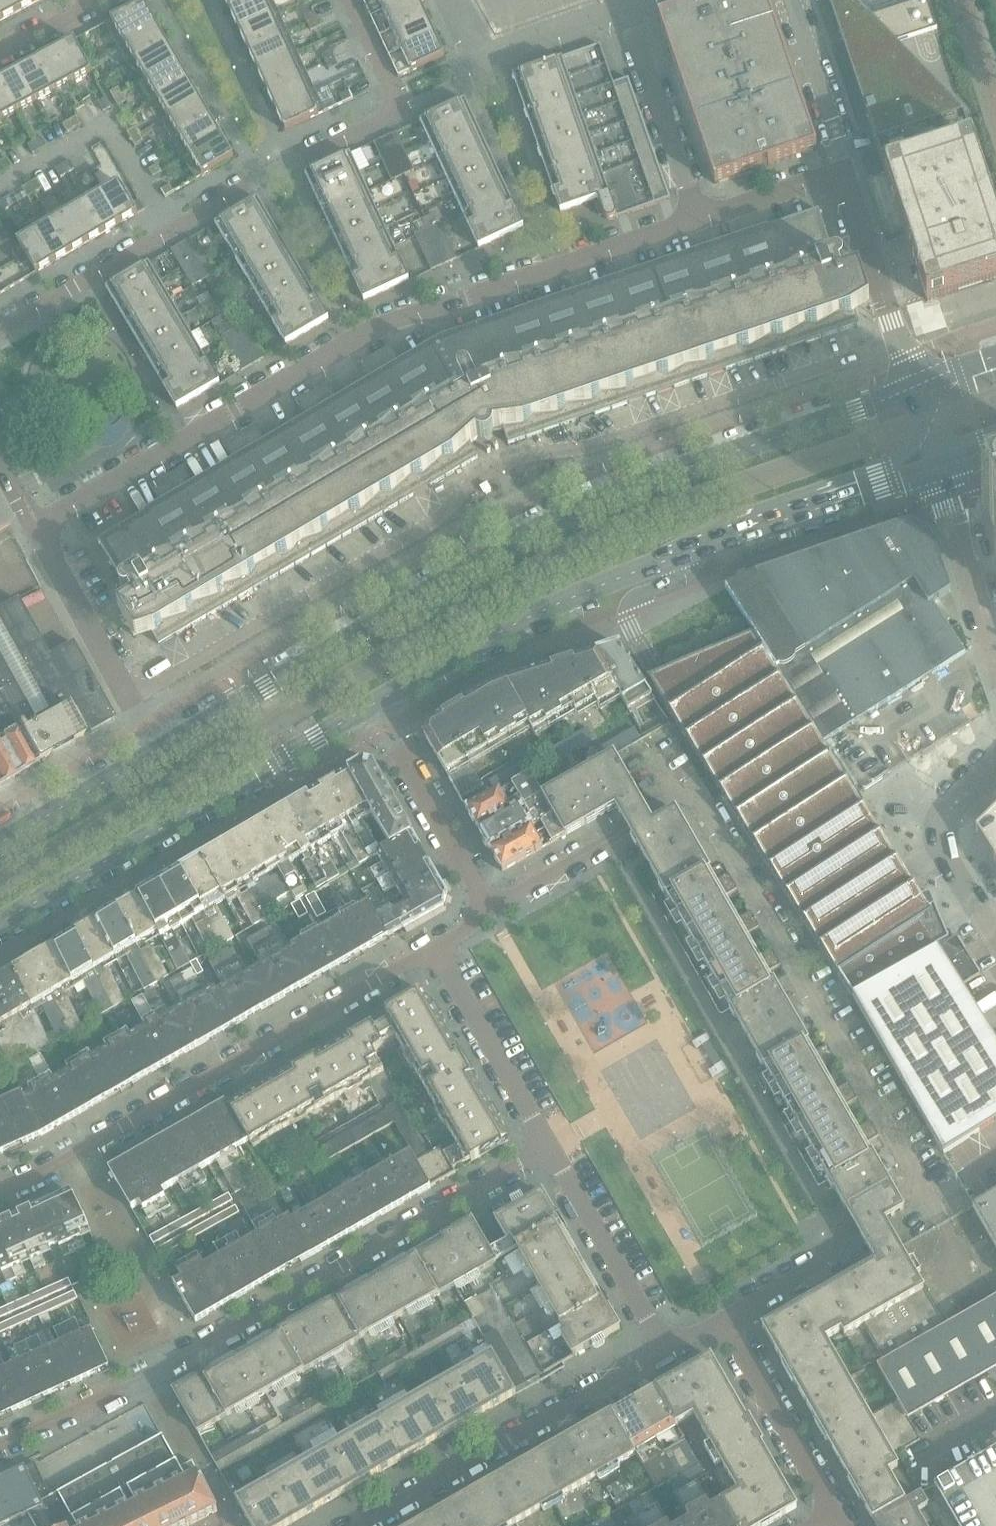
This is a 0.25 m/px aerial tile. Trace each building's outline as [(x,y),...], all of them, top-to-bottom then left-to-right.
[(0,21),(18,12),(12,0),(0,0),(0,20),(0,21)] [(18,12),(36,2),(35,0),(12,0),(18,12)] [(230,11),(255,0),(224,0),(230,11)] [(230,11),(239,31),(278,13),(272,0),(255,0),(230,11)] [(389,9),(409,0),(384,0),(389,9)] [(418,0),(409,0),(389,9),(398,29),(425,16),(418,0)] [(766,0),(716,0),(659,19),(715,184),(816,150),(766,0)] [(963,116),(896,44),(937,31),(926,0),(872,18),(855,0),(829,0),(927,301),(995,279),(995,218),(963,116)] [(155,25),(143,4),(104,24),(118,47),(155,25)] [(313,12),(304,16),(307,23),(316,19),(313,12)] [(278,13),(239,31),(248,51),(287,32),(278,13)] [(434,36),(425,16),(398,29),(407,49),(434,36)] [(316,19),(307,23),(311,31),(320,26),(316,19)] [(166,43),(165,42),(155,25),(118,47),(128,66),(166,43)] [(287,32),(248,51),(257,70),(296,52),(287,32)] [(444,56),(434,36),(407,49),(417,69),(444,56)] [(83,57),(74,40),(55,51),(72,83),(91,72),(91,71),(87,64),(83,57)] [(670,199),(628,79),(613,84),(606,64),(599,45),(513,75),(560,212),(597,199),(603,217),(605,219),(608,220),(611,220),(670,199)] [(178,64),(167,46),(135,64),(146,82),(147,82),(178,64)] [(55,51),(37,60),(54,92),(72,83),(55,51)] [(331,51),(322,55),(325,63),(334,58),(331,51)] [(296,52),(257,70),(266,90),(306,72),(296,52)] [(92,53),(83,57),(87,64),(96,60),(92,53)] [(334,58),(325,63),(329,70),(338,66),(334,58)] [(37,60),(19,70),(36,102),(54,92),(37,60)] [(96,60),(87,64),(91,71),(100,67),(96,60)] [(151,103),(188,81),(178,64),(147,82),(156,98),(150,102),(151,103)] [(19,70),(1,80),(18,112),(36,102),(19,70)] [(306,72),(266,90),(275,110),(315,91),(306,72)] [(0,80),(0,121),(4,128),(5,127),(1,121),(18,112),(1,80),(0,80)] [(162,121),(199,99),(188,81),(151,103),(162,121)] [(118,87),(110,92),(114,99),(122,94),(118,87)] [(315,91),(275,110),(285,130),(324,112),(315,91)] [(349,91),(340,95),(343,103),(353,99),(349,91)] [(122,94),(114,99),(118,106),(126,101),(122,94)] [(105,99),(98,103),(103,112),(110,108),(105,99)] [(210,118),(209,116),(199,99),(162,121),(172,140),(210,118)] [(523,227),(499,175),(464,100),(420,121),(479,248),(523,227)] [(76,116),(69,120),(74,129),(81,125),(76,116)] [(221,137),(211,119),(210,118),(172,140),(183,159),(221,137)] [(69,120),(62,125),(68,133),(74,129),(69,120)] [(135,127),(127,132),(131,139),(139,134),(135,127)] [(414,171),(405,151),(396,132),(374,143),(391,181),(414,171)] [(139,134),(131,139),(135,146),(144,141),(139,134)] [(41,137),(34,141),(39,150),(46,146),(41,137)] [(233,157),(221,137),(183,159),(195,179),(233,157)] [(34,141),(27,145),(32,154),(39,150),(34,141)] [(408,280),(384,228),(350,153),(305,174),(364,301),(408,280)] [(0,162),(0,164),(4,171),(11,167),(6,158),(0,162)] [(69,161),(62,165),(67,173),(74,169),(69,161)] [(62,165),(55,169),(60,177),(67,173),(62,165)] [(157,165),(149,170),(153,177),(161,171),(157,165)] [(36,180),(29,184),(34,193),(41,189),(36,180)] [(119,182),(101,193),(119,224),(144,210),(139,200),(132,204),(119,182)] [(29,184),(22,188),(27,197),(34,193),(29,184)] [(170,185),(161,190),(165,197),(174,192),(170,185)] [(101,193),(84,202),(103,234),(119,224),(101,193)] [(0,201),(0,209),(2,212),(9,208),(4,199),(0,201)] [(328,320),(299,270),(264,211),(257,199),(215,224),(286,345),(328,320)] [(84,202),(68,212),(86,243),(103,234),(84,202)] [(508,444),(805,344),(855,327),(857,327),(858,324),(857,323),(853,314),(869,304),(858,271),(841,277),(818,210),(441,338),(400,363),(390,346),(358,365),(368,382),(338,399),(328,382),(296,401),(306,418),(266,442),(256,425),(223,444),(233,461),(193,484),(183,468),(150,487),(160,504),(98,540),(134,602),(119,611),(136,641),(153,634),(158,643),(158,645),(161,646),(162,644),(161,643),(478,458),(470,445),(484,432),(503,430),(508,444)] [(68,212),(51,222),(70,253),(86,243),(68,212)] [(51,222),(35,232),(53,263),(70,253),(51,222)] [(456,259),(441,225),(440,223),(414,234),(431,271),(456,259)] [(24,255),(29,261),(35,273),(53,263),(35,232),(17,242),(20,248),(24,255)] [(0,236),(0,244),(1,245),(9,240),(6,233),(0,236)] [(214,274),(203,256),(192,237),(171,250),(192,287),(214,274)] [(20,248),(12,253),(16,260),(24,255),(20,248)] [(24,255),(16,260),(20,267),(29,261),(24,255)] [(219,384),(190,334),(148,263),(106,288),(177,409),(219,384)] [(264,358),(246,326),(244,323),(221,337),(241,371),(264,358)] [(490,490),(486,483),(480,487),(484,493),(490,490)] [(987,500),(991,513),(989,514),(995,536),(995,497),(987,500)] [(10,525),(0,508),(0,531),(10,525)] [(965,653),(933,602),(950,591),(941,563),(934,543),(931,537),(926,532),(921,528),(915,525),(908,524),(901,525),(759,573),(763,580),(854,723),(965,653)] [(854,723),(763,580),(759,573),(725,589),(740,612),(763,648),(823,743),(854,723)] [(71,643),(48,656),(16,599),(0,608),(0,703),(36,762),(82,737),(82,736),(113,719),(71,643)] [(876,828),(863,807),(855,794),(823,743),(754,635),(667,670),(648,677),(647,678),(734,814),(735,815),(844,985),(851,995),(946,942),(945,941),(948,939),(945,933),(937,919),(933,913),(934,912),(935,911),(935,910),(935,909),(935,908),(935,907),(934,906),(929,893),(920,896),(912,883),(899,863),(877,830),(876,828)] [(652,696),(619,646),(595,653),(618,695),(631,716),(640,711),(655,701),(652,696)] [(598,706),(618,695),(595,653),(505,682),(491,687),(462,704),(462,705),(428,725),(427,725),(424,735),(447,774),(467,763),(530,726),(531,728),(544,720),(547,725),(574,709),(577,714),(596,703),(598,706)] [(36,762),(0,703),(0,786),(37,764),(36,762)] [(635,727),(629,731),(636,742),(641,739),(635,727)] [(586,728),(581,731),(588,743),(591,741),(593,740),(586,728)] [(581,731),(575,734),(583,746),(588,743),(581,731)] [(629,731),(624,734),(630,745),(636,742),(629,731)] [(575,734),(570,737),(577,749),(583,746),(575,734)] [(624,734),(618,737),(625,748),(630,745),(624,734)] [(570,737),(565,740),(572,753),(577,749),(570,737)] [(618,737),(613,740),(619,752),(625,748),(618,737)] [(565,740),(559,743),(566,756),(572,753),(565,740)] [(613,740),(607,743),(613,755),(619,752),(613,740)] [(559,743),(554,746),(561,759),(566,756),(559,743)] [(607,743),(602,747),(608,758),(613,755),(607,743)] [(554,746),(549,750),(556,762),(561,759),(554,746)] [(602,747),(596,750),(602,761),(608,758),(602,747)] [(549,750),(543,753),(550,765),(556,762),(549,750)] [(543,753),(538,756),(544,765),(545,768),(550,765),(543,753)] [(537,754),(531,757),(538,768),(544,765),(538,756),(537,754)] [(582,773),(543,795),(566,835),(595,819),(605,813),(616,807),(622,818),(627,827),(632,835),(653,823),(648,815),(643,806),(642,805),(625,776),(613,755),(608,758),(602,761),(582,773)] [(531,757),(526,760),(533,771),(538,768),(531,757)] [(526,760),(521,763),(527,775),(530,773),(533,771),(526,760)] [(411,833),(372,766),(362,763),(347,771),(371,815),(389,845),(411,833)] [(481,786),(467,763),(447,774),(460,798),(481,786)] [(521,763),(515,766),(522,778),(527,775),(521,763)] [(515,766),(510,769),(517,781),(522,778),(515,766)] [(510,769),(505,772),(511,784),(517,781),(510,769)] [(362,820),(371,815),(347,771),(327,783),(370,858),(378,854),(380,851),(362,820)] [(505,772),(499,775),(506,787),(511,784),(505,772)] [(495,793),(467,809),(502,872),(566,835),(543,795),(535,781),(532,776),(530,773),(527,775),(522,778),(517,781),(511,784),(506,787),(501,790),(495,793)] [(499,775),(494,778),(501,790),(506,787),(499,775)] [(494,778),(489,781),(495,793),(501,790),(494,778)] [(370,858),(327,783),(307,795),(331,838),(341,833),(356,859),(346,865),(349,870),(370,858)] [(331,838),(307,795),(287,807),(330,881),(349,870),(346,865),(337,870),(321,844),(331,838)] [(330,881),(287,807),(266,819),(290,863),(297,858),(317,889),(330,881)] [(975,830),(995,863),(995,809),(975,830)] [(768,984),(748,948),(705,874),(710,871),(686,829),(675,810),(653,823),(632,835),(747,1037),(790,1012),(773,982),(768,984)] [(290,863),(266,819),(244,832),(281,898),(290,892),(295,901),(307,894),(290,863)] [(281,898),(244,832),(222,845),(247,887),(249,891),(265,919),(277,912),(272,904),(281,898)] [(378,882),(424,856),(411,833),(389,845),(380,851),(378,854),(383,864),(372,870),(378,882)] [(247,887),(222,845),(202,857),(226,900),(235,894),(253,926),(265,919),(249,891),(242,896),(239,892),(247,887)] [(436,877),(424,856),(378,882),(384,893),(396,887),(402,897),(436,877)] [(216,906),(226,900),(202,857),(181,869),(205,912),(212,908),(215,915),(208,918),(223,945),(228,942),(234,938),(216,906)] [(208,918),(205,912),(181,869),(158,883),(182,924),(192,919),(210,952),(217,947),(221,946),(223,945),(208,918)] [(733,881),(728,874),(716,881),(720,888),(733,881)] [(444,906),(447,895),(436,877),(402,897),(394,901),(399,908),(406,904),(416,921),(444,906)] [(737,889),(733,881),(720,888),(725,896),(737,889)] [(172,930),(182,924),(158,883),(139,894),(161,936),(165,944),(164,945),(171,959),(166,962),(172,974),(190,963),(172,930)] [(342,908),(329,884),(305,897),(319,922),(342,908)] [(151,942),(161,936),(139,894),(116,907),(156,983),(169,976),(151,942)] [(310,918),(300,900),(293,903),(303,921),(310,918)] [(416,921),(406,904),(399,908),(394,901),(374,913),(388,938),(416,921)] [(388,938),(374,913),(369,903),(357,911),(354,906),(339,915),(342,920),(331,926),(350,959),(388,938)] [(156,983),(116,907),(95,920),(117,962),(126,956),(144,990),(156,983)] [(754,919),(750,911),(738,918),(742,926),(754,919)] [(758,927),(754,919),(742,926),(746,934),(758,927)] [(109,967),(117,962),(95,920),(74,932),(114,1008),(125,1002),(123,998),(109,967)] [(350,959),(331,926),(320,932),(318,928),(301,937),(303,941),(293,947),(313,980),(350,959)] [(313,980),(293,947),(285,952),(271,927),(260,933),(293,992),(313,980)] [(114,1008),(74,932),(53,945),(74,988),(84,982),(100,1016),(114,1008)] [(293,992),(260,933),(247,940),(261,965),(253,969),(273,1003),(293,992)] [(961,986),(980,974),(956,936),(950,940),(946,942),(851,995),(940,1150),(941,1150),(943,1154),(995,1121),(995,1041),(961,986)] [(273,1003),(253,969),(247,958),(240,962),(233,949),(232,949),(228,942),(223,945),(221,946),(217,947),(222,955),(255,1014),(273,1003)] [(66,992),(74,988),(53,945),(32,957),(70,1034),(82,1026),(66,992)] [(776,957),(771,949),(759,956),(764,964),(776,957)] [(255,1014),(222,955),(209,962),(223,987),(216,990),(235,1025),(255,1014)] [(70,1034),(32,957),(12,969),(34,1011),(42,1006),(59,1040),(70,1034)] [(780,964),(776,957),(764,964),(768,971),(780,964)] [(235,1025),(216,990),(214,987),(206,992),(192,967),(182,973),(217,1035),(235,1025)] [(9,1070),(29,1058),(39,1052),(42,1050),(50,1045),(34,1011),(12,969),(0,976),(0,1074),(9,1070)] [(217,1035),(182,973),(170,980),(183,1005),(176,1009),(198,1046),(217,1035)] [(127,983),(123,986),(128,996),(123,998),(125,1002),(130,1000),(135,996),(134,994),(128,983),(127,983)] [(198,1046),(176,1009),(168,1014),(154,990),(143,996),(178,1057),(198,1046)] [(441,1031),(436,1023),(442,1020),(435,1007),(429,1011),(424,1003),(427,1001),(422,992),(385,1013),(387,1016),(371,1025),(381,1041),(393,1034),(409,1062),(449,1038),(444,1030),(441,1031)] [(63,1123),(142,1078),(178,1057),(143,996),(132,1003),(145,1027),(129,1036),(127,1031),(116,1038),(104,1044),(107,1049),(92,1057),(89,1053),(66,1066),(69,1071),(53,1080),(39,1052),(29,1058),(63,1123)] [(867,1156),(835,1100),(803,1045),(808,1042),(790,1012),(747,1037),(841,1201),(885,1176),(871,1153),(867,1156)] [(384,1070),(374,1053),(384,1047),(381,1041),(371,1025),(369,1022),(347,1035),(348,1038),(331,1048),(352,1085),(359,1082),(364,1090),(370,1087),(365,1078),(371,1075),(372,1077),(384,1070)] [(481,1095),(476,1086),(473,1088),(468,1080),(474,1076),(461,1053),(458,1055),(449,1038),(409,1062),(441,1118),(481,1095)] [(831,1053),(826,1045),(814,1052),(818,1060),(831,1053)] [(325,1101),(352,1085),(331,1048),(315,1057),(313,1054),(290,1067),(292,1070),(275,1080),(295,1117),(315,1106),(316,1108),(326,1102),(325,1101)] [(835,1060),(831,1053),(818,1060),(823,1067),(835,1060)] [(29,1058),(9,1070),(21,1094),(0,1104),(0,1146),(3,1153),(41,1136),(63,1123),(29,1058)] [(295,1117),(275,1080),(259,1089),(257,1086),(245,1093),(246,1096),(229,1106),(229,1108),(228,1108),(246,1144),(249,1142),(250,1144),(295,1117)] [(852,1090),(848,1083),(836,1090),(840,1097),(852,1090)] [(857,1098),(852,1090),(840,1097),(844,1105),(857,1098)] [(500,1121),(494,1110),(487,1113),(483,1105),(486,1103),(481,1095),(441,1118),(457,1145),(444,1152),(453,1168),(469,1159),(471,1162),(508,1141),(502,1131),(499,1133),(494,1125),(500,1121)] [(444,1152),(442,1147),(428,1155),(397,1101),(386,1107),(387,1110),(322,1148),(329,1160),(337,1155),(394,1122),(411,1152),(408,1154),(429,1188),(455,1173),(453,1168),(444,1152)] [(246,1144),(228,1108),(225,1104),(205,1116),(235,1166),(245,1159),(239,1148),(246,1144)] [(235,1166),(205,1116),(186,1127),(209,1166),(216,1162),(235,1193),(247,1187),(235,1166)] [(874,1128),(869,1121),(857,1127),(862,1135),(874,1128)] [(209,1166),(186,1127),(166,1138),(195,1188),(207,1180),(201,1170),(209,1166)] [(878,1136),(874,1128),(862,1135),(866,1143),(878,1136)] [(195,1188),(166,1138),(147,1149),(170,1188),(178,1183),(184,1194),(195,1188)] [(170,1188),(147,1149),(129,1160),(160,1214),(170,1207),(162,1193),(170,1188)] [(429,1188),(408,1154),(392,1163),(411,1198),(429,1188)] [(160,1214),(129,1160),(109,1171),(131,1209),(140,1204),(149,1220),(160,1214)] [(411,1198),(392,1163),(373,1174),(393,1209),(411,1198)] [(393,1209),(373,1174),(355,1184),(374,1219),(393,1209)] [(884,1221),(903,1210),(898,1200),(885,1176),(841,1201),(855,1225),(875,1261),(900,1248),(884,1221)] [(374,1219),(355,1184),(335,1195),(355,1230),(374,1219)] [(620,1329),(602,1298),(597,1301),(588,1286),(555,1228),(560,1225),(540,1190),(514,1205),(516,1209),(478,1231),(496,1262),(454,1286),(485,1340),(516,1394),(565,1367),(562,1362),(620,1329)] [(972,1207),(995,1248),(995,1192),(972,1207)] [(91,1236),(70,1193),(11,1220),(31,1264),(34,1270),(46,1265),(43,1258),(52,1254),(49,1248),(58,1244),(64,1257),(86,1247),(83,1240),(91,1236)] [(229,1193),(220,1198),(224,1206),(233,1201),(231,1196),(229,1193)] [(291,1267),(262,1218),(264,1217),(252,1195),(240,1202),(259,1235),(251,1240),(272,1278),(291,1267)] [(355,1230),(335,1195),(328,1199),(348,1234),(355,1230)] [(220,1198),(211,1203),(215,1211),(224,1206),(220,1198)] [(348,1234),(328,1199),(310,1210),(330,1245),(348,1234)] [(211,1203),(202,1208),(207,1216),(215,1211),(211,1203)] [(235,1206),(226,1211),(230,1218),(239,1213),(235,1206)] [(202,1208),(193,1213),(198,1220),(207,1216),(202,1208)] [(330,1245),(310,1210),(291,1221),(310,1256),(330,1245)] [(226,1211),(217,1216),(221,1223),(230,1218),(226,1211)] [(310,1256),(291,1221),(289,1218),(281,1223),(274,1211),(264,1217),(262,1218),(291,1267),(310,1256)] [(193,1213),(185,1218),(189,1225),(198,1220),(193,1213)] [(209,1221),(212,1228),(221,1223),(217,1216),(209,1221)] [(185,1218),(176,1223),(180,1230),(189,1225),(185,1218)] [(496,1262),(478,1231),(471,1219),(440,1237),(443,1242),(395,1270),(418,1307),(454,1286),(496,1262)] [(11,1220),(0,1225),(0,1270),(6,1282),(26,1273),(23,1268),(31,1264),(11,1220)] [(209,1221),(200,1226),(204,1233),(212,1228),(209,1221)] [(176,1223),(167,1228),(171,1235),(180,1230),(176,1223)] [(200,1226),(191,1231),(195,1238),(204,1233),(200,1226)] [(167,1228),(158,1233),(162,1240),(171,1235),(167,1228)] [(191,1231),(182,1236),(186,1242),(195,1238),(191,1231)] [(158,1233),(149,1237),(153,1245),(162,1240),(158,1233)] [(272,1278),(251,1240),(243,1244),(236,1233),(226,1239),(254,1288),(272,1278)] [(182,1236),(173,1240),(177,1247),(186,1242),(182,1236)] [(254,1288),(226,1239),(207,1250),(213,1262),(234,1300),(254,1288)] [(173,1240),(165,1245),(168,1252),(177,1247),(173,1240)] [(165,1245),(156,1250),(158,1257),(168,1252),(165,1245)] [(944,1326),(901,1251),(900,1248),(875,1261),(822,1292),(843,1329),(845,1333),(865,1322),(885,1358),(903,1348),(931,1333),(944,1326)] [(234,1300),(213,1262),(204,1267),(196,1253),(186,1260),(215,1311),(234,1300)] [(215,1311),(186,1260),(175,1266),(183,1279),(173,1283),(195,1322),(215,1311)] [(400,1318),(418,1307),(395,1270),(341,1301),(338,1296),(308,1313),(333,1356),(400,1318)] [(68,1279),(59,1283),(62,1290),(72,1286),(68,1279)] [(59,1283),(50,1287),(53,1294),(62,1290),(59,1283)] [(50,1287),(41,1291),(44,1298),(53,1294),(50,1287)] [(41,1291),(32,1295),(35,1302),(44,1298),(41,1291)] [(74,1291),(63,1296),(66,1304),(77,1298),(74,1291)] [(846,1378),(830,1349),(824,1340),(843,1329),(822,1292),(762,1327),(805,1402),(846,1378)] [(984,1303),(982,1304),(976,1292),(960,1302),(962,1305),(954,1310),(958,1318),(957,1318),(987,1371),(995,1366),(995,1324),(984,1303)] [(32,1295),(23,1299),(26,1306),(35,1302),(32,1295)] [(63,1296),(52,1301),(55,1309),(66,1304),(63,1296)] [(984,1303),(995,1324),(995,1296),(984,1303)] [(23,1299),(14,1303),(17,1310),(26,1306),(23,1299)] [(52,1301),(41,1306),(44,1314),(55,1309),(52,1301)] [(14,1303),(5,1308),(8,1314),(17,1310),(14,1303)] [(41,1306),(30,1311),(33,1319),(44,1314),(41,1306)] [(30,1311),(18,1316),(22,1324),(33,1319),(30,1311)] [(267,1394),(333,1356),(308,1313),(277,1331),(280,1336),(244,1357),(267,1394)] [(18,1316),(7,1321),(11,1329),(22,1324),(18,1316)] [(987,1371),(957,1318),(944,1326),(931,1333),(961,1386),(987,1371)] [(108,1368),(91,1331),(83,1335),(76,1319),(53,1330),(60,1344),(45,1351),(38,1337),(26,1342),(50,1395),(108,1368)] [(459,1327),(454,1319),(450,1321),(443,1326),(447,1333),(450,1332),(459,1327)] [(0,1325),(0,1334),(11,1329),(7,1321),(0,1325)] [(447,1333),(443,1326),(432,1332),(436,1340),(442,1336),(447,1333)] [(459,1327),(450,1332),(455,1340),(463,1335),(459,1327)] [(436,1340),(432,1332),(421,1338),(425,1346),(426,1346),(434,1341),(436,1340)] [(447,1333),(442,1336),(447,1344),(455,1340),(450,1332),(447,1333)] [(961,1386),(931,1333),(903,1348),(934,1402),(961,1386)] [(436,1340),(434,1341),(439,1349),(447,1344),(442,1336),(436,1340)] [(474,1355),(465,1339),(445,1351),(451,1362),(461,1355),(465,1357),(467,1359),(474,1355)] [(516,1394),(485,1340),(476,1346),(482,1357),(434,1385),(458,1427),(516,1394)] [(434,1341),(426,1346),(431,1354),(439,1349),(434,1341)] [(26,1342),(14,1348),(21,1363),(6,1370),(0,1357),(0,1418),(50,1395),(26,1342)] [(425,1346),(418,1350),(422,1358),(425,1357),(431,1354),(426,1346),(425,1346)] [(410,1355),(405,1347),(394,1353),(399,1361),(402,1360),(410,1355)] [(903,1348),(885,1358),(876,1363),(899,1402),(906,1417),(934,1402),(903,1348)] [(418,1350),(410,1355),(414,1363),(422,1358),(418,1350)] [(399,1361),(394,1353),(394,1354),(384,1359),(388,1368),(394,1364),(399,1361)] [(410,1355),(402,1360),(406,1368),(414,1363),(410,1355)] [(198,1434),(267,1394),(244,1357),(207,1378),(204,1372),(173,1390),(198,1434)] [(753,1431),(736,1403),(710,1357),(654,1389),(675,1424),(693,1414),(715,1453),(753,1431)] [(388,1368),(384,1359),(373,1366),(377,1374),(385,1369),(388,1368)] [(399,1361),(394,1364),(398,1372),(406,1368),(402,1360),(399,1361)] [(388,1368),(385,1369),(390,1377),(398,1372),(394,1364),(388,1368)] [(385,1369),(377,1374),(382,1382),(384,1380),(390,1377),(385,1369)] [(840,1462),(909,1422),(906,1417),(899,1402),(870,1419),(846,1378),(805,1402),(840,1462)] [(458,1427),(434,1385),(379,1416),(404,1458),(458,1427)] [(636,1455),(656,1489),(677,1476),(678,1477),(699,1464),(675,1424),(654,1389),(611,1413),(636,1455)] [(323,1402),(318,1394),(307,1400),(312,1408),(315,1407),(323,1402)] [(312,1408),(307,1400),(297,1407),(301,1415),(308,1411),(312,1408)] [(323,1402),(315,1407),(320,1415),(328,1410),(323,1402)] [(301,1415),(297,1407),(286,1413),(290,1421),(292,1420),(300,1415),(301,1415)] [(312,1408),(308,1411),(312,1419),(320,1415),(315,1407),(312,1408)] [(301,1415),(300,1415),(304,1423),(312,1419),(308,1411),(301,1415)] [(636,1455),(611,1413),(556,1444),(580,1487),(598,1477),(600,1480),(620,1469),(622,1473),(631,1467),(627,1460),(636,1455)] [(300,1415),(292,1420),(297,1428),(304,1423),(300,1415)] [(404,1458),(379,1416),(322,1449),(346,1492),(404,1458)] [(290,1421),(284,1424),(289,1432),(297,1428),(292,1420),(290,1421)] [(904,1501),(887,1472),(897,1466),(891,1456),(920,1440),(909,1422),(840,1462),(873,1520),(904,1501)] [(283,1425),(277,1429),(281,1437),(289,1432),(284,1424),(283,1425)] [(269,1433),(265,1425),(260,1428),(254,1431),(259,1439),(261,1437),(269,1433)] [(269,1433),(274,1441),(281,1437),(277,1429),(269,1433)] [(259,1439),(254,1431),(243,1437),(248,1445),(254,1442),(259,1439)] [(775,1470),(753,1431),(715,1453),(716,1454),(699,1464),(705,1475),(706,1476),(723,1466),(737,1491),(720,1502),(733,1525),(764,1525),(796,1508),(775,1470)] [(269,1433),(261,1437),(266,1445),(274,1441),(269,1433)] [(217,1512),(192,1461),(180,1468),(162,1435),(57,1493),(51,1497),(35,1463),(0,1479),(0,1525),(6,1525),(33,1513),(38,1525),(188,1525),(217,1512)] [(248,1445),(243,1437),(232,1443),(237,1452),(238,1451),(246,1446),(248,1445)] [(259,1439),(254,1442),(258,1450),(266,1445),(261,1437),(259,1439)] [(248,1445),(246,1446),(251,1454),(258,1450),(254,1442),(248,1445)] [(237,1452),(232,1443),(221,1450),(226,1458),(231,1455),(237,1452)] [(580,1487),(556,1444),(501,1476),(525,1518),(542,1509),(544,1512),(566,1500),(564,1496),(580,1487)] [(246,1446),(238,1451),(243,1459),(251,1454),(246,1446)] [(346,1492),(322,1449),(268,1480),(292,1523),(346,1492)] [(226,1458),(221,1450),(211,1456),(215,1464),(223,1460),(226,1458)] [(960,1471),(959,1471),(933,1485),(934,1487),(957,1525),(995,1525),(995,1450),(960,1471)] [(237,1452),(231,1455),(235,1463),(243,1459),(238,1451),(237,1452)] [(226,1458),(223,1460),(227,1468),(235,1463),(231,1455),(226,1458)] [(223,1460),(215,1464),(220,1472),(227,1468),(223,1460)] [(675,1493),(705,1475),(699,1464),(678,1477),(669,1482),(675,1493)] [(501,1476),(444,1509),(454,1525),(512,1525),(525,1518),(501,1476)] [(292,1523),(268,1480),(235,1499),(251,1525),(286,1525),(292,1523)] [(720,1502),(720,1503),(710,1509),(696,1484),(675,1497),(689,1521),(681,1525),(733,1525),(720,1502)] [(911,1513),(927,1503),(920,1492),(904,1501),(873,1520),(876,1525),(919,1525),(911,1513)] [(657,1507),(636,1519),(640,1525),(668,1525),(657,1507)] [(444,1509),(414,1525),(454,1525),(444,1509)] [(616,1525),(609,1515),(590,1525),(615,1525),(616,1525)]
